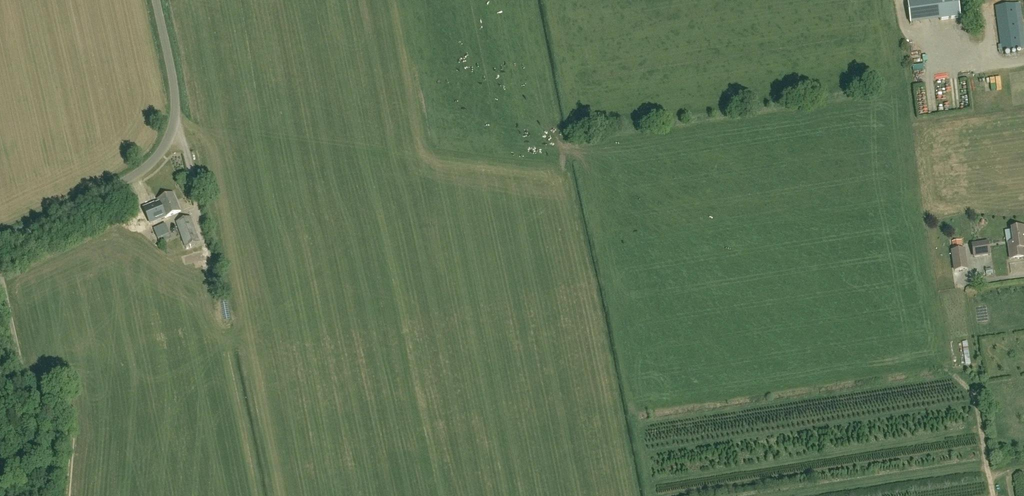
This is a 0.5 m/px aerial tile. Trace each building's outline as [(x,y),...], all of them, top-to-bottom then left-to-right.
[(958,0),(907,0),(911,24),(960,18),(958,0)] [(996,6),(1002,53),(1023,50),(1023,37),(1019,3),(996,6)] [(165,217),(181,211),(173,192),(158,199),(165,217)] [(186,247),(200,242),(190,217),(177,221),(186,247)] [(171,237),(169,233),(163,218),(151,222),(159,241),(171,237)] [(1012,229),(1014,242),(1008,243),(1011,259),(1023,257),(1023,249),(1023,248),(1023,227),(1012,229)] [(974,258),(991,255),(989,242),(972,244),(974,258)] [(951,251),(954,271),(968,269),(965,249),(951,251)] [(980,280),(988,280),(988,271),(980,271),(980,280)] [(962,342),(966,365),(971,364),(967,341),(962,342)]
